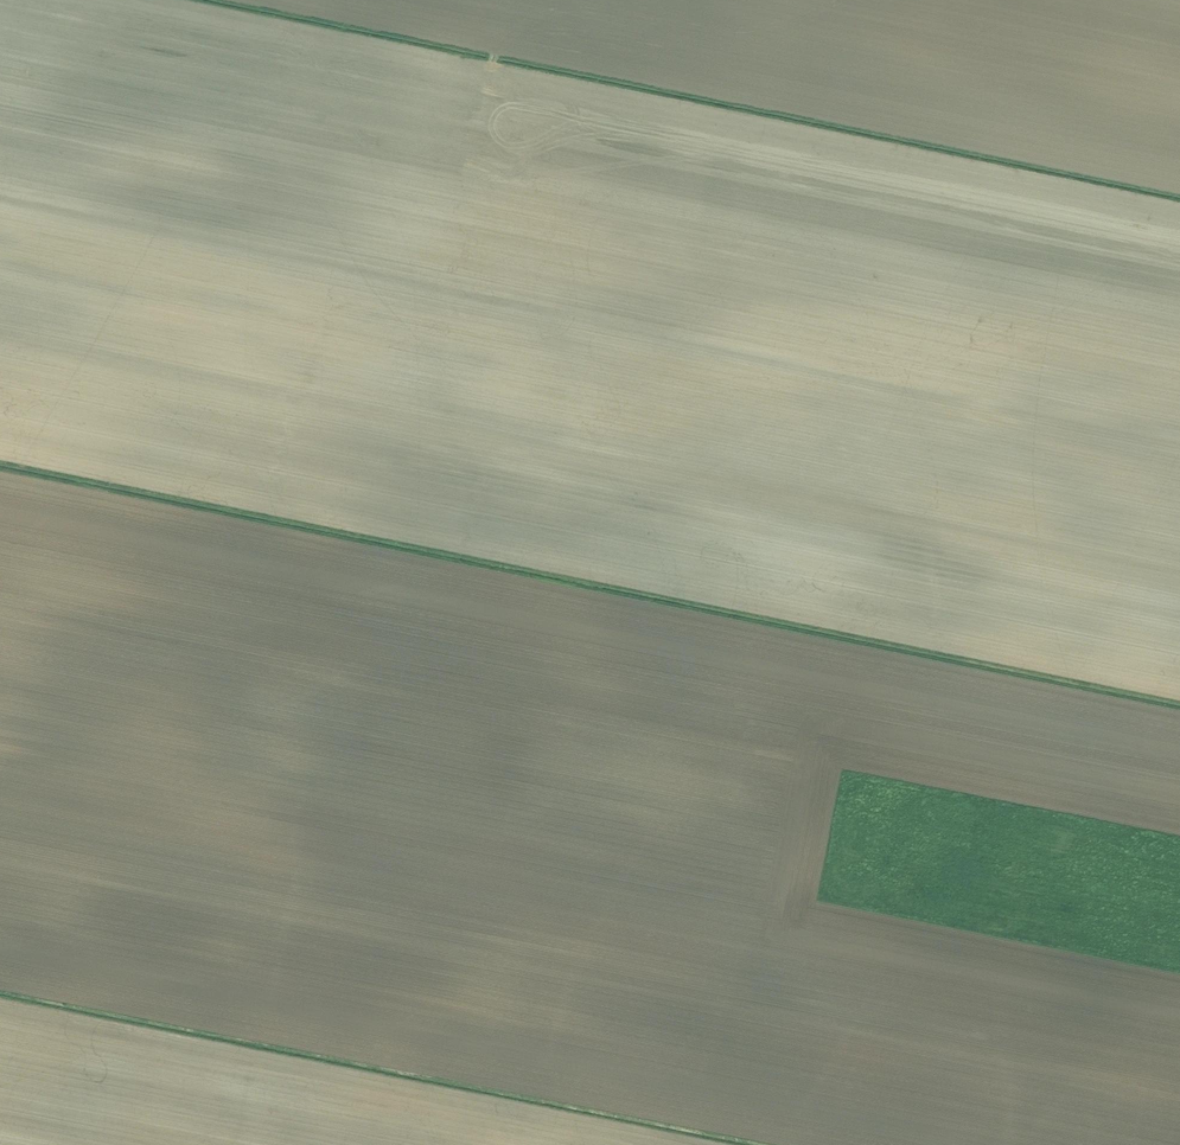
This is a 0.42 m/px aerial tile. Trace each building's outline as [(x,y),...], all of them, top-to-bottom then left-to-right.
[(905,760),(909,752),(897,746),(893,754),(905,760)]
